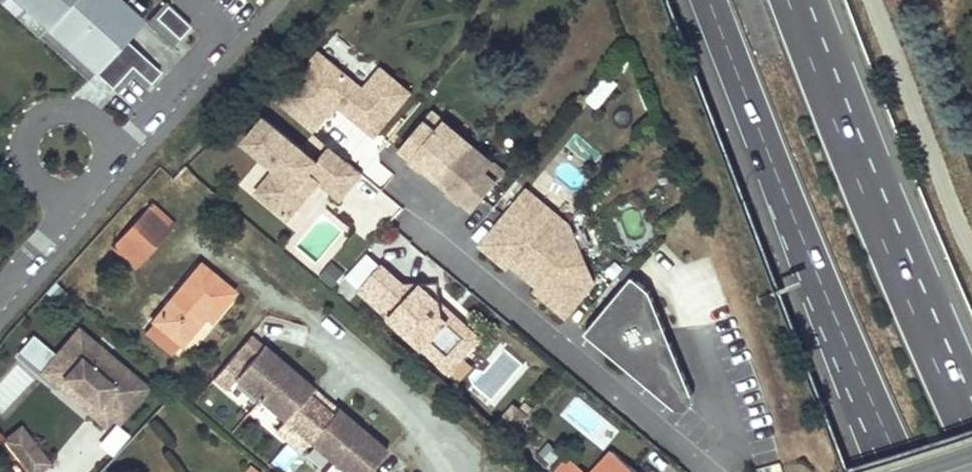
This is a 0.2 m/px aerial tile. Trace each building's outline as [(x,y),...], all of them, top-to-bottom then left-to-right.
[(8,0),(0,0),(0,6),(82,81),(88,74),(8,0)] [(88,74),(107,91),(127,69),(145,86),(156,74),(121,42),(139,22),(115,0),(8,0),(88,74)] [(185,29),(164,10),(153,21),(167,33),(166,35),(173,41),(185,29)] [(317,53),(279,98),(313,127),(324,114),(326,116),(336,104),(368,131),(375,131),(407,92),(378,68),(361,89),(317,53)] [(598,113),(616,84),(600,75),(583,103),(598,113)] [(439,119),(429,111),(420,122),(430,130),(439,119)] [(263,118),(242,142),(274,169),(255,193),(286,219),(317,181),(339,199),(348,187),(360,173),(327,146),(315,161),(263,118)] [(467,141),(439,119),(430,130),(420,122),(396,151),(433,181),(467,141)] [(494,164),(467,141),(433,181),(470,212),(494,183),(484,175),(494,164)] [(503,172),(494,164),(484,175),(494,183),(503,172)] [(382,192),(362,219),(378,231),(398,204),(382,192)] [(510,266),(523,276),(566,225),(538,202),(528,214),(515,203),(479,247),(507,270),(510,266)] [(177,228),(153,205),(116,246),(140,268),(177,228)] [(564,317),(591,285),(566,225),(523,276),(536,287),(532,291),(564,317)] [(358,289),(378,267),(365,255),(344,277),(358,289)] [(332,263),(325,271),(339,283),(346,276),(332,263)] [(378,267),(358,289),(421,347),(428,339),(446,355),(461,355),(470,345),(469,330),(450,313),(444,320),(438,314),(440,288),(402,284),(380,265),(378,267)] [(181,343),(193,329),(205,314),(210,319),(232,293),(199,266),(154,321),(181,343)] [(648,292),(631,277),(584,334),(674,409),(691,394),(648,292)] [(485,329),(440,288),(438,314),(444,320),(450,313),(469,330),(470,345),(485,329)] [(56,357),(43,373),(59,387),(66,379),(96,404),(90,412),(107,426),(113,418),(131,397),(137,402),(149,388),(79,330),(56,357)] [(18,352),(43,373),(56,357),(32,336),(18,352)] [(428,339),(421,347),(447,371),(461,355),(446,355),(428,339)] [(247,363),(235,353),(214,377),(227,388),(235,379),(283,420),(275,430),(301,451),(309,442),(343,471),(374,471),(371,469),(387,450),(337,407),(320,426),(297,406),(313,387),(263,344),(247,363)] [(473,366),(461,355),(447,371),(458,382),(473,366)] [(96,404),(66,379),(59,387),(90,412),(96,404)] [(120,423),(137,402),(131,397),(113,418),(120,423)] [(578,403),(569,414),(592,432),(601,420),(578,403)] [(513,433),(526,418),(512,407),(499,422),(513,433)] [(19,429),(3,441),(27,471),(36,471),(47,463),(19,429)] [(561,453),(548,443),(539,456),(552,466),(561,453)] [(610,452),(594,471),(633,471),(610,452)] [(554,471),(582,471),(566,458),(554,471)]
